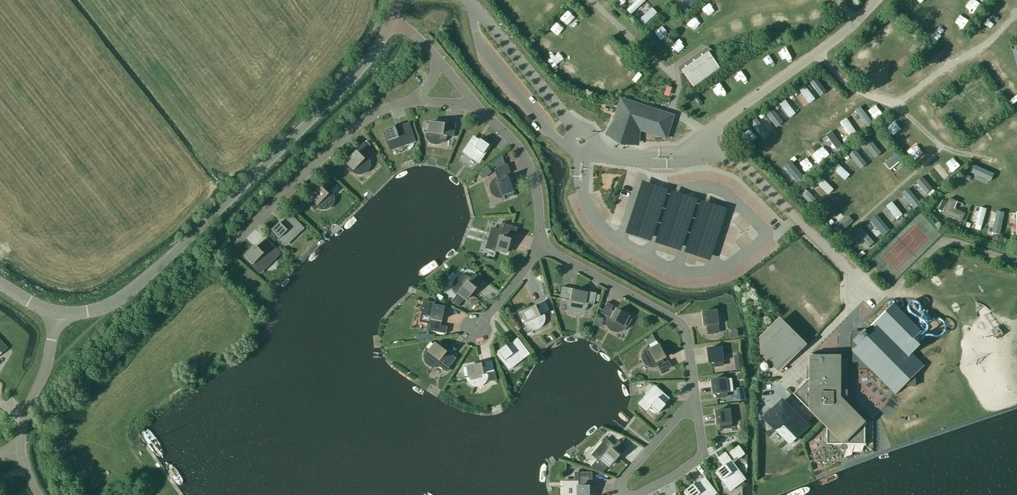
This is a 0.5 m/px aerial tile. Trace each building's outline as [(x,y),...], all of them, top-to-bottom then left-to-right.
[(626,8),(631,14),(647,1),(646,0),(636,0),(626,8)] [(1006,7),(1001,0),(1000,0),(993,6),(999,13),(1006,7)] [(653,7),(639,19),(643,24),(657,12),(653,7)] [(662,22),(653,30),(660,38),(669,30),(662,22)] [(720,68),(708,51),(682,70),(693,87),(720,68)] [(798,89),(810,103),(816,98),(804,84),(798,89)] [(834,111),(847,99),(842,93),(829,105),(834,111)] [(780,103),(788,118),(795,114),(787,99),(780,103)] [(665,136),(671,117),(623,101),(622,105),(619,104),(614,120),(615,120),(608,133),(618,136),(617,138),(619,138),(620,137),(626,139),(625,140),(627,141),(628,139),(637,142),(637,143),(638,143),(639,128),(665,136)] [(848,116),(840,120),(848,135),(855,131),(848,116)] [(762,139),(768,134),(756,117),(750,122),(762,139)] [(425,123),(424,131),(426,132),(426,133),(426,134),(426,136),(426,137),(427,138),(428,139),(428,140),(429,141),(430,142),(431,142),(433,143),(435,143),(436,144),(438,143),(440,143),(441,142),(442,142),(443,141),(444,139),(445,138),(446,136),(446,135),(455,136),(454,136),(456,124),(449,123),(447,130),(442,129),(443,124),(431,122),(431,123),(425,123)] [(415,142),(408,123),(395,127),(395,126),(384,129),(391,150),(415,142)] [(842,141),(845,145),(851,140),(837,126),(828,134),(838,145),(842,141)] [(941,133),(939,139),(950,144),(953,137),(941,133)] [(868,136),(862,142),(874,156),(880,151),(868,136)] [(478,141),(473,137),(463,151),(464,151),(469,154),(468,156),(477,162),(489,145),(480,139),(478,141)] [(349,163),(346,166),(351,171),(350,172),(352,171),(354,172),(356,173),(358,174),(359,174),(362,174),(364,173),(366,171),(369,169),(370,166),(370,164),(370,162),(370,160),(369,159),(368,157),(367,156),(373,150),(373,149),(372,151),(364,142),(359,147),(362,151),(358,154),(356,152),(347,161),(349,163)] [(848,153),(861,167),(866,162),(853,148),(848,153)] [(805,166),(812,161),(804,150),(797,155),(805,166)] [(885,165),(891,172),(904,160),(898,154),(885,165)] [(494,167),(493,167),(497,178),(496,178),(495,179),(494,180),(493,180),(492,182),(491,183),(491,184),(491,185),(490,187),(490,188),(491,189),(491,190),(491,191),(492,193),(493,195),(495,196),(496,196),(498,197),(499,197),(501,198),(503,197),(504,197),(505,199),(506,199),(505,199),(514,195),(512,191),(513,190),(509,179),(506,180),(504,175),(510,172),(507,164),(505,165),(502,156),(492,163),(494,167)] [(832,167),(844,180),(850,174),(838,161),(832,167)] [(788,166),(798,178),(803,175),(792,162),(788,166)] [(938,162),(932,167),(944,179),(950,174),(938,162)] [(972,174),(988,182),(992,173),(976,165),(972,174)] [(492,172),(488,166),(479,173),(483,179),(492,172)] [(620,182),(621,176),(611,173),(610,179),(620,182)] [(929,194),(935,189),(922,174),(916,180),(929,194)] [(821,176),(816,182),(829,194),(835,188),(821,176)] [(331,192),(331,191),(337,185),(335,186),(328,178),(322,183),(326,186),(322,190),(320,187),(311,196),(318,203),(314,207),(318,204),(319,204),(320,205),(321,206),(322,207),(324,207),(325,207),(326,207),(327,207),(329,207),(330,206),(331,206),(332,205),(333,204),(333,203),(334,202),(334,200),(334,199),(334,198),(334,197),(334,196),(333,195),(333,194),(332,193),(331,192)] [(961,197),(968,189),(961,182),(954,190),(961,197)] [(908,188),(902,191),(915,209),(921,205),(908,188)] [(885,203),(893,213),(888,216),(892,222),(903,215),(892,199),(885,203)] [(976,221),(983,223),(987,208),(979,206),(976,221)] [(833,207),(824,213),(828,219),(837,212),(833,207)] [(998,211),(993,232),(1000,234),(1005,213),(998,211)] [(962,223),(965,214),(958,212),(955,220),(962,223)] [(302,227),(290,215),(281,224),(280,222),(272,230),(284,243),(292,236),(294,237),(292,235),(302,227)] [(847,216),(840,221),(845,228),(852,223),(847,216)] [(878,216),(872,220),(883,234),(889,230),(878,216)] [(497,250),(506,252),(510,240),(507,239),(508,234),(514,236),(517,227),(505,224),(505,223),(504,222),(502,231),(492,228),(486,248),(496,251),(495,253),(496,253),(497,250)] [(860,225),(853,231),(868,247),(875,241),(860,225)] [(272,230),(268,235),(273,240),(274,242),(279,237),(278,236),(272,230)] [(280,252),(266,238),(260,243),(262,245),(259,249),(256,248),(254,246),(245,255),(253,263),(250,266),(253,263),(261,271),(270,262),(268,260),(272,256),(274,258),(280,252)] [(455,296),(451,301),(458,306),(465,297),(467,299),(475,289),(471,286),(474,282),(479,286),(484,281),(476,274),(475,273),(476,272),(471,278),(470,279),(470,278),(469,278),(468,278),(468,277),(467,277),(466,277),(465,277),(465,276),(464,276),(463,276),(462,276),(461,277),(460,277),(459,277),(458,278),(457,278),(457,279),(456,279),(456,280),(455,280),(455,281),(454,282),(454,283),(454,284),(453,284),(453,285),(453,286),(453,287),(453,288),(453,289),(454,290),(454,291),(454,292),(455,292),(455,293),(456,293),(456,294),(457,294),(457,295),(455,296)] [(538,291),(545,289),(541,277),(534,279),(538,291)] [(558,297),(558,298),(567,300),(567,301),(567,302),(567,303),(567,304),(567,305),(568,306),(568,307),(569,308),(570,309),(571,310),(572,311),(573,311),(574,311),(574,312),(575,312),(576,312),(577,312),(578,312),(579,312),(580,311),(581,311),(582,311),(582,310),(583,310),(584,309),(585,308),(585,307),(586,307),(586,306),(586,305),(587,305),(587,304),(587,303),(594,305),(596,293),(588,291),(588,293),(574,290),(568,289),(569,288),(562,287),(560,298),(558,297)] [(430,331),(446,334),(447,327),(435,324),(436,319),(441,320),(444,308),(434,306),(435,301),(434,300),(434,303),(424,301),(420,321),(427,322),(426,330),(429,331),(429,332),(430,331)] [(543,316),(543,314),(551,311),(551,310),(550,311),(545,300),(538,303),(541,309),(536,312),(534,307),(523,312),(527,321),(522,323),(522,324),(524,323),(525,324),(526,325),(526,326),(527,326),(528,327),(529,327),(530,328),(531,328),(532,329),(534,329),(535,329),(536,328),(537,328),(538,328),(539,327),(540,326),(541,326),(541,325),(542,324),(543,323),(543,322),(543,321),(544,320),(544,319),(544,318),(544,317),(543,316)] [(600,312),(608,316),(608,317),(607,318),(607,319),(607,321),(607,322),(607,323),(607,324),(607,325),(608,325),(608,326),(608,327),(609,327),(609,328),(610,329),(611,330),(612,330),(613,331),(614,331),(615,331),(616,332),(617,332),(618,332),(618,331),(619,331),(620,331),(621,331),(622,330),(623,330),(623,329),(624,329),(624,328),(625,328),(625,327),(626,326),(628,327),(633,319),(628,316),(628,315),(617,309),(615,314),(610,312),(613,306),(607,302),(602,312),(600,312)] [(851,334),(851,360),(851,359),(857,359),(857,370),(871,370),(895,395),(904,386),(915,386),(915,375),(922,365),(911,354),(920,346),(913,339),(921,332),(893,304),(871,326),(873,328),(868,333),(864,329),(860,333),(858,333),(858,330),(857,334),(857,336),(852,335),(852,334),(851,334)] [(926,305),(916,315),(926,326),(937,316),(926,305)] [(715,310),(703,312),(704,325),(701,325),(701,326),(707,325),(708,334),(718,332),(717,324),(720,324),(720,323),(717,323),(715,310)] [(597,313),(593,322),(601,325),(604,316),(597,313)] [(762,354),(779,371),(798,352),(772,326),(760,337),(762,354)] [(527,352),(518,339),(508,347),(506,345),(497,352),(510,369),(519,362),(517,360),(527,352)] [(643,356),(643,357),(643,358),(643,359),(643,360),(644,361),(644,362),(645,363),(646,364),(647,365),(648,365),(648,366),(649,366),(650,366),(651,366),(651,367),(652,367),(653,367),(654,367),(655,366),(656,366),(657,366),(662,374),(662,373),(662,372),(672,367),(668,360),(662,364),(660,359),(665,356),(659,345),(656,341),(648,345),(647,345),(648,347),(648,348),(647,348),(646,349),(645,349),(645,350),(644,351),(643,352),(643,353),(643,354),(643,355),(643,356)] [(424,356),(424,357),(424,358),(425,359),(425,360),(425,361),(426,362),(427,363),(428,364),(429,365),(430,365),(430,366),(431,366),(432,366),(433,366),(434,366),(435,366),(436,366),(437,366),(438,366),(439,366),(439,365),(447,371),(449,368),(450,368),(449,367),(456,358),(450,353),(446,359),(442,356),(445,351),(435,344),(434,345),(430,342),(425,348),(426,350),(426,351),(425,352),(425,353),(424,354),(424,355),(424,356)] [(720,347),(708,349),(709,362),(706,362),(706,363),(712,362),(713,367),(722,366),(722,361),(725,361),(725,360),(722,360),(720,347)] [(742,354),(733,355),(735,363),(743,361),(742,354)] [(839,391),(840,354),(809,354),(809,378),(793,394),(826,427),(826,444),(840,444),(840,448),(840,449),(841,450),(842,450),(842,451),(843,451),(844,451),(845,450),(846,449),(846,448),(846,444),(864,444),(864,426),(866,424),(847,405),(847,395),(847,391),(843,391),(839,391)] [(486,379),(487,378),(496,376),(496,380),(497,380),(495,372),(496,372),(496,371),(494,372),(492,360),(485,362),(486,368),(481,369),(480,364),(468,366),(469,376),(464,377),(464,378),(467,377),(467,379),(467,380),(468,381),(469,383),(471,384),(472,385),(473,385),(475,385),(476,386),(478,386),(480,385),(481,385),(483,384),(484,382),(486,380),(486,379)] [(724,378),(712,380),(713,393),(710,393),(710,394),(716,393),(717,398),(727,397),(726,392),(729,392),(729,391),(726,391),(724,378)] [(668,398),(655,387),(655,388),(651,392),(650,391),(649,391),(651,393),(643,402),(642,404),(642,406),(643,408),(645,408),(647,408),(649,407),(650,406),(658,413),(665,405),(664,403),(668,398)] [(810,426),(782,398),(761,418),(774,432),(775,431),(789,445),(797,437),(798,438),(810,426)] [(728,409),(716,411),(718,424),(714,425),(720,424),(721,429),(731,428),(730,423),(733,423),(733,422),(730,422),(728,409)] [(598,459),(591,467),(603,471),(609,465),(610,466),(618,456),(616,455),(620,451),(623,453),(627,448),(619,440),(620,439),(619,439),(613,446),(606,439),(592,454),(598,459)] [(745,454),(738,445),(728,452),(733,459),(737,456),(738,458),(745,454)] [(742,476),(731,462),(725,453),(719,458),(723,465),(716,471),(728,487),(737,480),(736,479),(741,475),(741,476),(742,476)] [(589,482),(592,482),(592,472),(578,472),(574,472),(574,479),(563,479),(563,494),(590,494),(589,482)] [(684,491),(687,494),(709,494),(714,491),(705,478),(695,486),(693,484),(684,491)]
